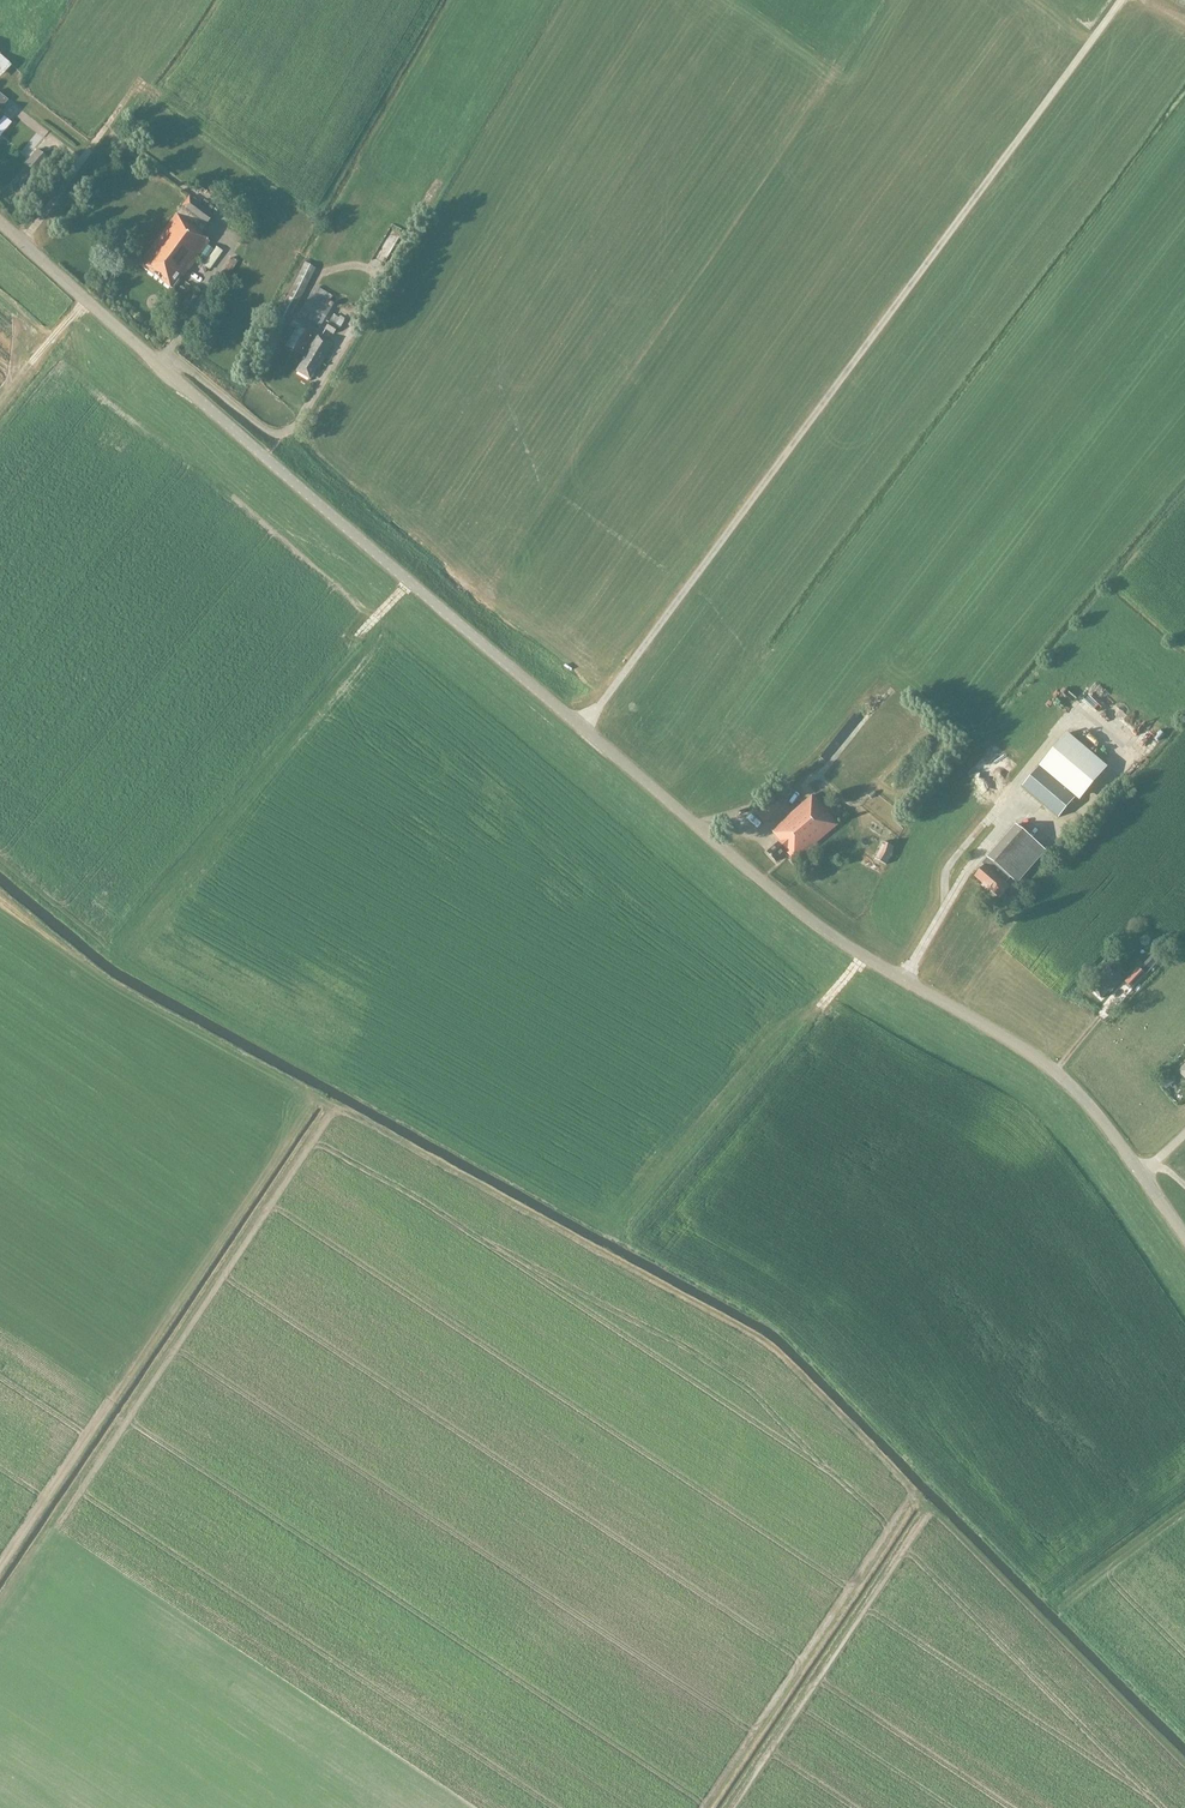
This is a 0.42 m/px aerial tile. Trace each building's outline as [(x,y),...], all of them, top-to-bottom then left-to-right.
[(8,101),(0,94),(0,110),(8,101)] [(36,150),(24,165),(36,175),(48,160),(36,150)] [(42,176),(48,181),(55,172),(50,167),(42,176)] [(12,193),(20,191),(19,183),(11,185),(12,193)] [(139,266),(171,290),(181,276),(183,278),(209,243),(199,235),(200,233),(213,216),(190,198),(139,266)] [(375,229),(378,222),(370,218),(367,225),(375,229)] [(202,266),(209,270),(222,253),(216,249),(202,266)] [(232,258),(220,277),(227,281),(238,262),(232,258)] [(305,263),(264,344),(276,350),(316,269),(305,263)] [(332,309),(327,306),(333,297),(317,288),(312,297),(310,296),(299,315),(320,328),(332,309)] [(333,335),(337,329),(338,328),(340,329),(345,320),(340,317),(339,319),(334,316),(329,323),(324,330),(333,335)] [(286,347),(301,355),(312,337),(298,328),(286,347)] [(303,361),(296,372),(310,381),(317,369),(319,370),(334,345),(317,335),(302,359),(303,361)] [(1067,734),(1039,767),(1076,799),(1105,765),(1067,734)] [(1038,769),(1023,787),(1059,818),(1075,800),(1038,769)] [(979,793),(986,802),(998,794),(992,785),(979,793)] [(780,842),(767,853),(775,862),(786,853),(794,863),(838,826),(814,796),(772,831),(780,842)] [(982,864),(985,866),(975,877),(984,885),(984,889),(988,892),(991,891),(1000,899),(1010,888),(1005,884),(1010,878),(1017,885),(1046,851),(1016,825),(982,864)] [(875,860),(876,860),(876,861),(887,865),(894,848),(883,842),(875,860)] [(1123,978),(1109,965),(1097,977),(1099,979),(1089,988),(1100,999),(1110,989),(1111,991),(1123,978)] [(1126,981),(1134,989),(1147,976),(1138,967),(1126,981)] [(1160,1082),(1165,1088),(1171,1081),(1167,1076),(1160,1082)]
